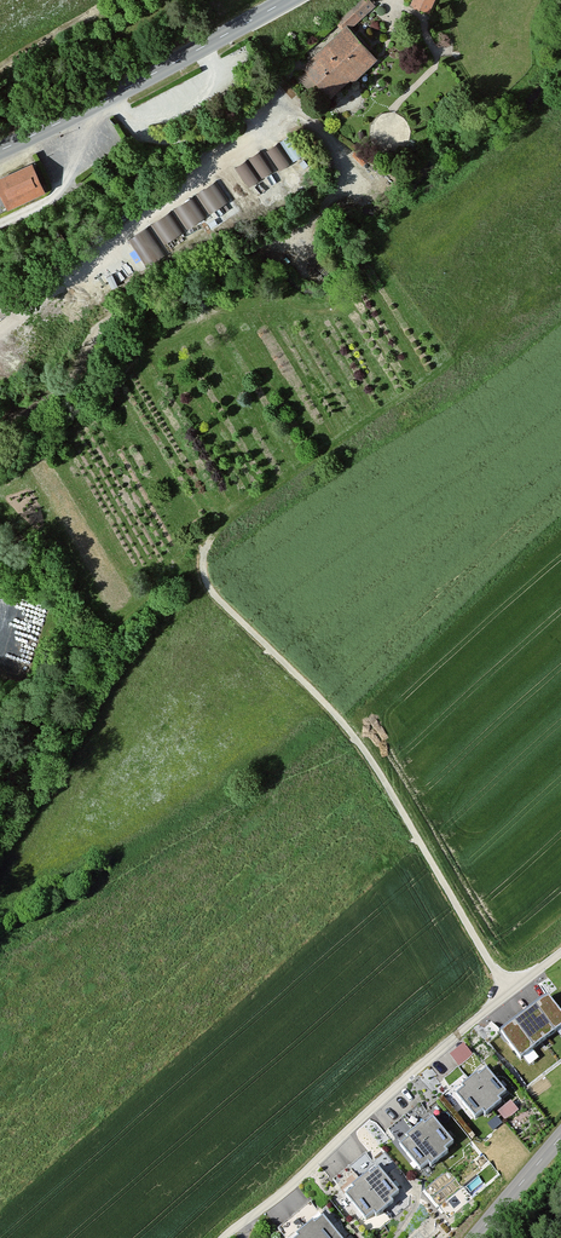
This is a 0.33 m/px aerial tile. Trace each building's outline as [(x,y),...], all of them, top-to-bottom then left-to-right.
[(406,6),(423,13),(428,0),(409,0),(406,6)] [(368,60),(343,30),(299,67),(324,97),(368,60)] [(291,134),(280,141),(293,159),(304,152),(291,134)] [(277,143),(266,150),(279,168),(290,160),(277,143)] [(261,150),(250,158),(263,176),(273,168),(261,150)] [(246,159),(235,167),(248,185),(259,177),(246,159)] [(32,162),(0,177),(0,187),(8,204),(43,188),(32,162)] [(215,181),(197,195),(210,213),(229,200),(215,181)] [(193,196),(174,209),(187,228),(206,214),(193,196)] [(170,211),(151,224),(164,243),(183,230),(170,211)] [(501,1033),(521,1059),(560,1029),(560,1012),(549,997),(501,1033)] [(460,1063),(474,1053),(465,1041),(451,1052),(460,1063)] [(446,1078),(458,1091),(470,1080),(458,1067),(446,1078)] [(487,1069),(453,1097),(475,1124),(509,1096),(487,1069)] [(433,1118),(398,1146),(420,1173),(455,1145),(433,1118)] [(378,1167),(344,1195),(366,1222),(400,1194),(378,1167)] [(323,1219),(315,1225),(312,1222),(296,1235),(298,1237),(339,1237),(323,1219)]
